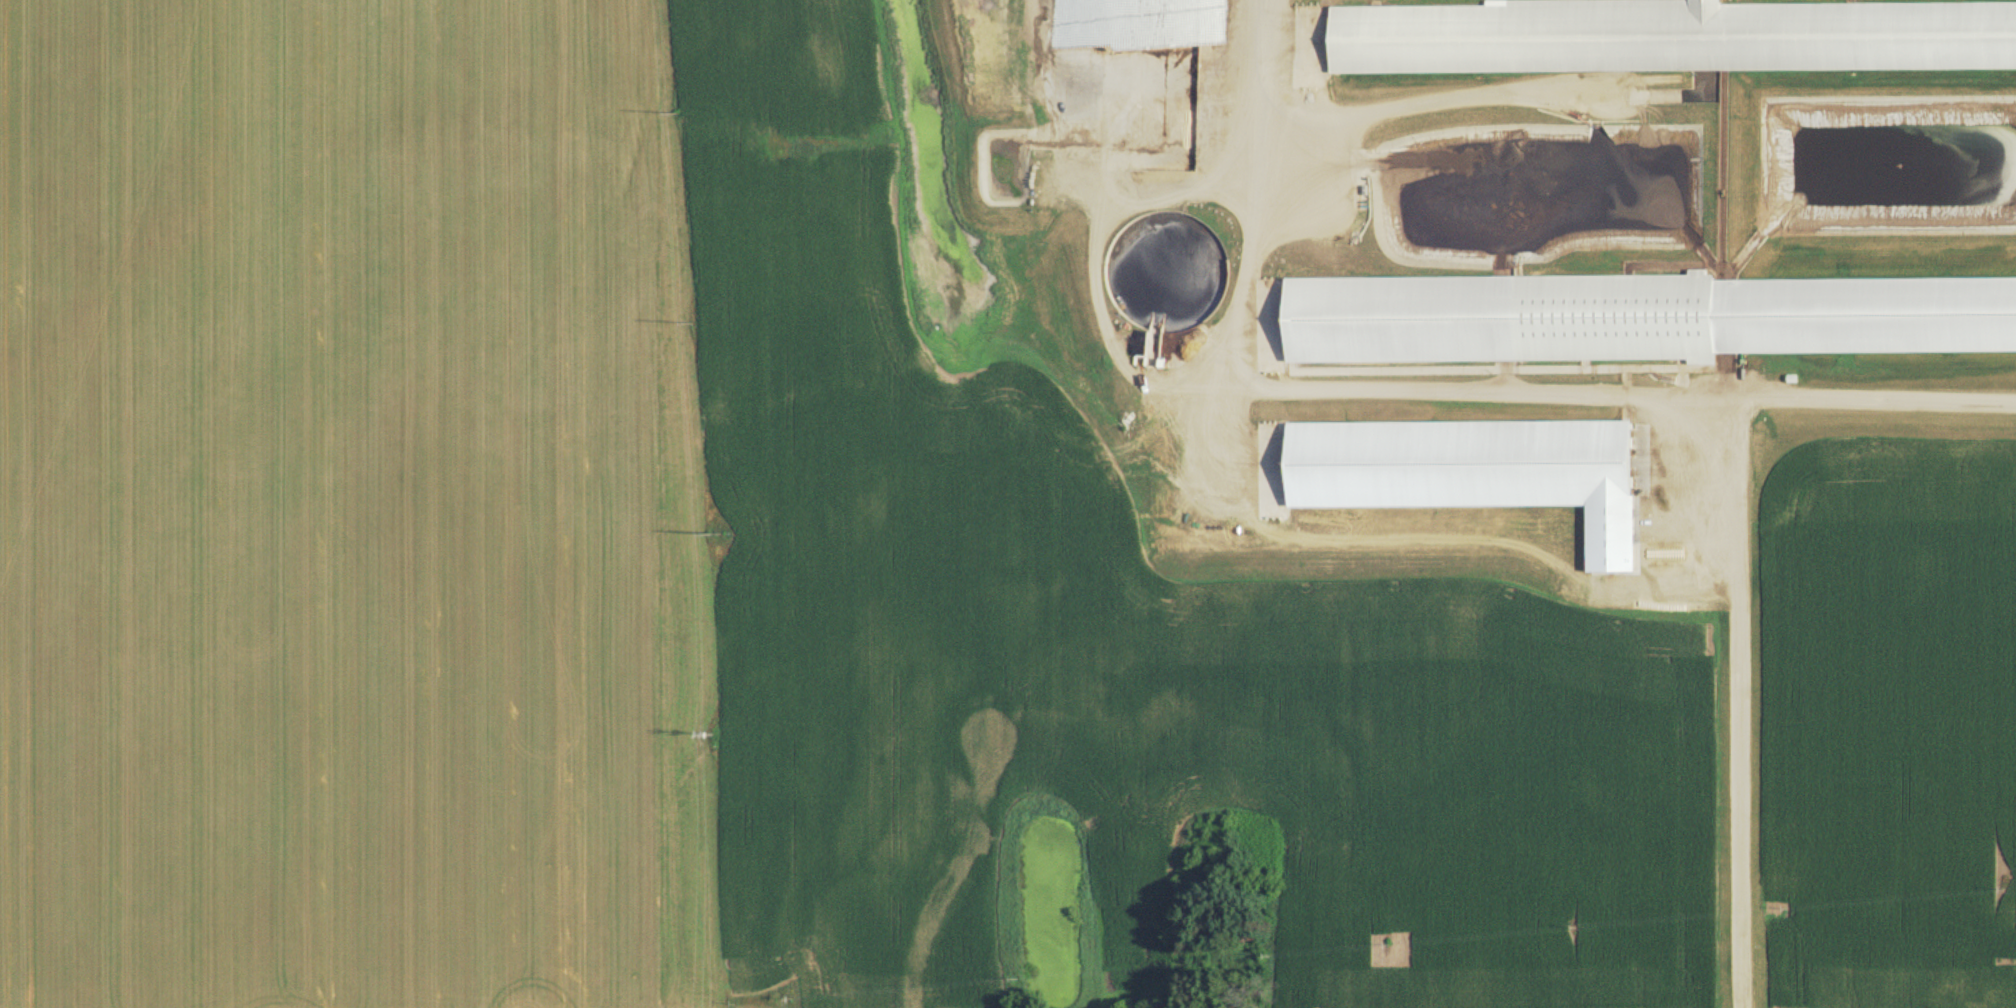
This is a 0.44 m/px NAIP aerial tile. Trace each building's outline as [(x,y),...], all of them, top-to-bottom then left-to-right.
[(1900,6),(1900,22),(1907,22),(1907,33),(1914,33),(1914,72),(2015,72),(2015,6),(1900,6)] [(1055,48),(1055,60),(1072,59),(1091,67),(1091,72),(1085,87),(1086,93),(1097,98),(1099,98),(1116,105),(1117,115),(1132,121),(1133,136),(1159,134),(1154,147),(1165,152),(1188,151),(1187,143),(1193,143),(1193,136),(1184,136),(1182,102),(1171,97),(1170,83),(1174,72),(1173,44),(1174,41),(1055,48)] [(1284,281),(1284,366),(1688,364),(1688,368),(1715,368),(1715,357),(1912,356),(1912,318),(1903,318),(1902,282),(1706,284),(1706,274),(1689,274),(1689,279),(1284,281)] [(1973,281),(1973,297),(1959,297),(1959,320),(1949,320),(1949,342),(1968,342),(1968,355),(2015,355),(2015,281),(1973,281)]
